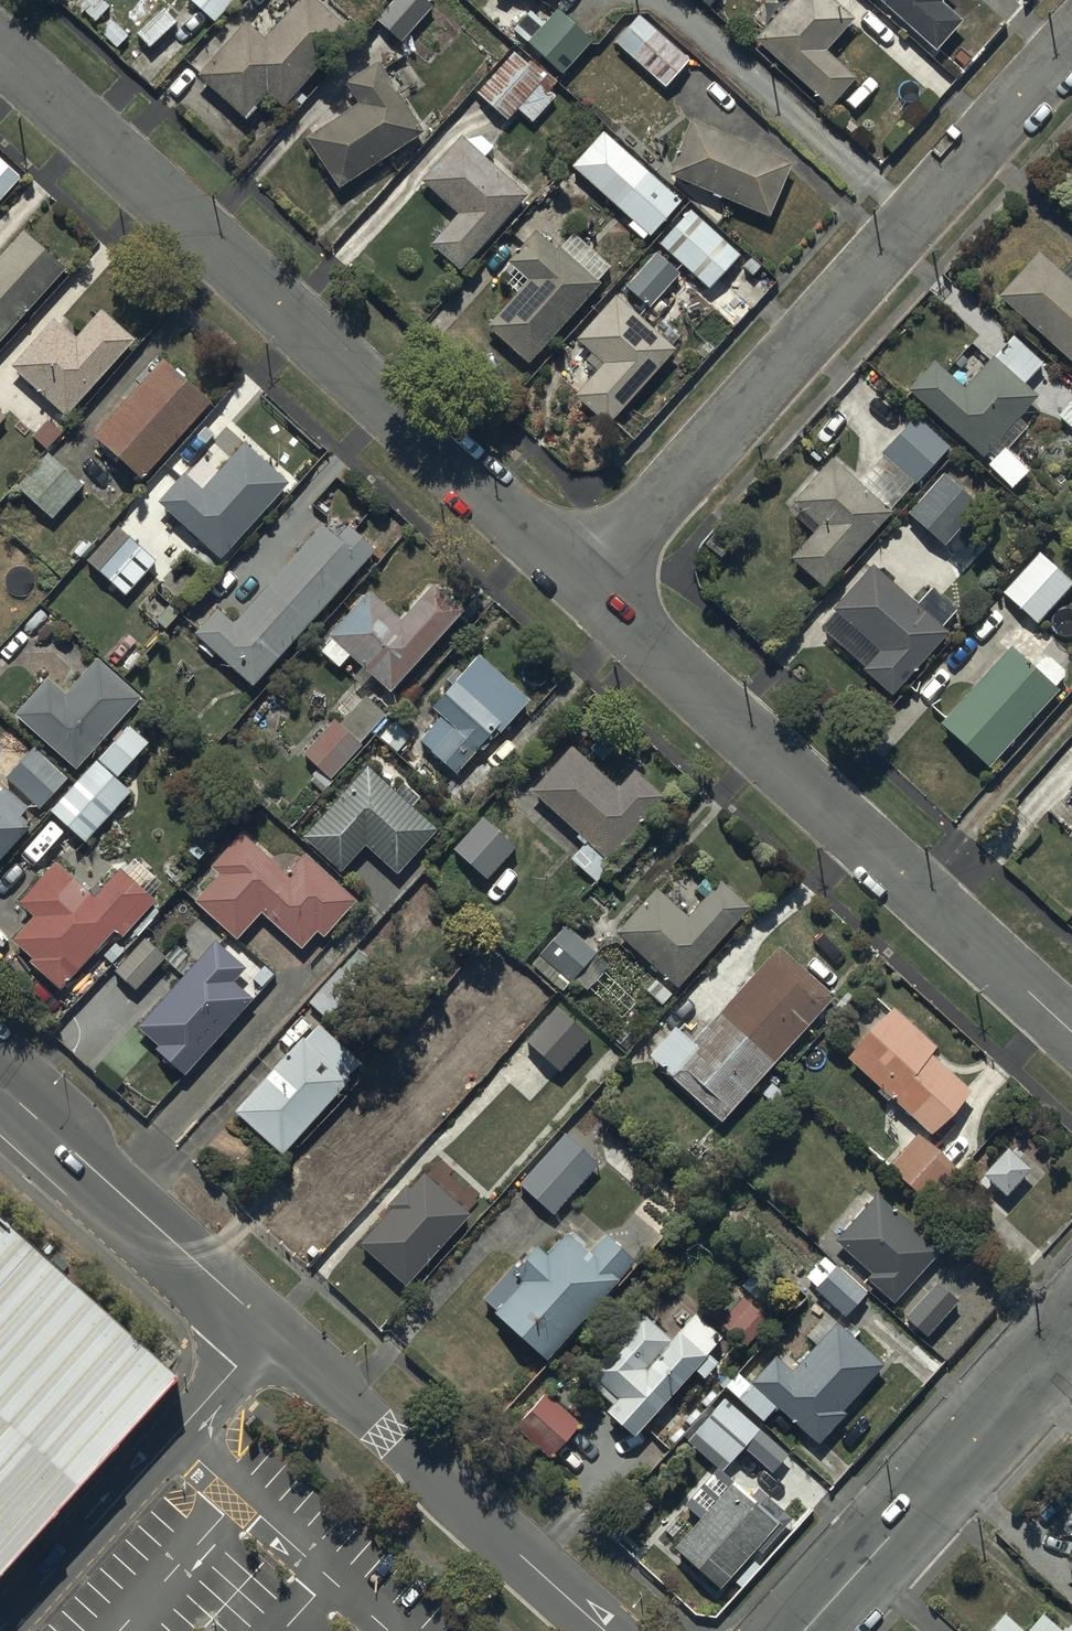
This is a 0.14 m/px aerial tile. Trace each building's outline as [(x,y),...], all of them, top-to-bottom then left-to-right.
[(186,3),(213,27),(237,0),(189,0),(186,3)] [(199,79),(195,83),(241,127),(266,101),(280,114),(351,41),(309,0),(305,0),(261,45),(246,31),(199,79)] [(375,27),(400,48),(431,14),(422,5),(426,0),(397,0),(375,27)] [(753,47),(828,116),(856,85),(825,57),(854,25),(827,0),(796,0),(753,47)] [(937,59),(964,29),(942,10),(951,0),(870,0),(937,59)] [(161,12),(134,40),(147,54),(175,26),(161,12)] [(530,19),(513,36),(557,78),(587,46),(556,17),(543,32),(530,19)] [(686,67),(637,21),(613,47),(662,93),(686,67)] [(512,56),(476,96),(474,98),(506,127),(517,115),(529,126),(551,102),(536,89),(542,83),(512,56)] [(421,142),(374,68),(343,91),(357,111),(305,144),(337,196),(421,142)] [(789,171),(692,127),(668,181),(768,225),(789,171)] [(680,206),(603,135),(570,172),(630,226),(626,231),(642,245),(646,240),(648,242),(680,206)] [(481,136),(460,143),(439,166),(437,164),(429,172),(432,175),(420,189),(457,222),(430,251),(459,277),(521,208),(524,211),(530,205),(523,198),(529,191),(490,156),(493,152),(492,147),(481,136)] [(0,151),(0,203),(24,177),(18,172),(20,170),(18,169),(21,166),(4,150),(1,153),(0,151)] [(691,213),(659,249),(708,294),(741,259),(691,213)] [(64,262),(23,226),(0,251),(0,335),(64,262)] [(556,258),(534,239),(506,270),(510,274),(501,284),(517,299),(486,333),(526,369),(530,364),(538,372),(544,365),(537,358),(597,290),(595,289),(610,273),(592,257),(590,258),(571,242),(556,258)] [(1039,247),(999,291),(1071,356),(1071,277),(1039,247)] [(677,274),(657,256),(624,293),(647,313),(677,280),(674,277),(677,274)] [(605,431),(673,356),(664,348),(672,339),(663,331),(654,340),(605,296),(591,312),(600,320),(575,346),(589,359),(584,365),(596,377),(573,402),(605,431)] [(135,339),(101,309),(76,337),(54,317),(10,366),(66,416),(135,339)] [(961,395),(934,368),(907,397),(982,465),(985,462),(992,467),(987,472),(1010,495),(1027,478),(1005,455),(1027,432),(1018,423),(1036,404),(1021,390),(1041,369),(1014,341),(961,395)] [(212,394),(165,350),(95,427),(142,470),(212,394)] [(1071,398),(1065,405),(1069,409),(1057,421),(1071,435),(1071,399),(1071,398)] [(844,472),(834,462),(791,509),(799,517),(793,523),(812,540),(789,566),(793,569),(784,579),(802,595),(812,585),(823,595),(836,580),(840,583),(849,572),(845,568),(888,521),(886,519),(914,489),(917,492),(953,453),(915,418),(878,459),(882,463),(857,491),(840,476),(844,472)] [(48,420),(33,436),(46,449),(62,433),(48,420)] [(184,466),(159,494),(189,523),(186,526),(199,538),(202,535),(219,552),(239,531),(242,534),(249,527),(246,524),(289,475),(243,435),(209,473),(195,460),(187,469),(184,466)] [(82,485),(47,452),(17,485),(52,517),(82,485)] [(979,510),(944,478),(906,520),(941,552),(979,510)] [(337,532),(322,519),(234,616),(218,601),(194,627),(204,636),(199,642),(212,653),(217,647),(253,679),(376,542),(349,518),(337,532)] [(118,521),(87,554),(126,590),(157,557),(118,521)] [(1040,554),(1000,598),(1035,630),(1071,590),(1071,584),(1040,554)] [(882,569),(872,572),(822,628),(822,631),(819,635),(863,674),(861,677),(889,702),(946,639),(941,634),(956,617),(931,594),(916,611),(887,585),(893,579),(882,569)] [(401,611),(370,583),(327,629),(332,633),(322,643),(339,660),(351,648),(363,660),(353,670),(362,679),(372,668),(390,685),(463,604),(433,576),(401,611)] [(529,691),(478,647),(460,669),(455,665),(447,674),(451,677),(432,700),(443,709),(421,734),(459,766),(481,741),(485,744),(529,691)] [(66,688),(48,672),(16,709),(77,762),(141,689),(98,652),(66,688)] [(1033,676),(1009,654),(938,732),(986,775),(1004,754),(1007,757),(1034,728),(1031,725),(1055,699),(1052,695),(1066,680),(1045,662),(1033,676)] [(365,697),(340,726),(360,743),(385,715),(365,697)] [(412,732),(394,717),(378,736),(396,751),(412,732)] [(314,775),(326,786),(363,746),(360,743),(340,726),(334,720),(303,754),(319,768),(314,775)] [(128,721),(99,754),(118,770),(146,738),(128,721)] [(619,780),(572,739),(532,784),(581,827),(578,831),(585,838),(572,853),(598,876),(615,856),(609,850),(662,790),(633,764),(619,780)] [(69,770),(35,740),(6,773),(40,802),(69,770)] [(131,786),(97,755),(51,805),(85,836),(131,786)] [(324,811),(305,831),(341,865),(366,839),(397,868),(438,825),(412,800),(420,791),(405,777),(396,786),(368,759),(362,766),(359,763),(319,806),(324,811)] [(30,817),(20,808),(26,801),(4,781),(0,785),(0,850),(30,817)] [(517,841),(483,810),(454,842),(488,873),(517,841)] [(287,868),(241,826),(211,860),(219,867),(194,894),(237,932),(261,906),(301,942),(317,925),(323,931),(357,893),(306,847),(287,868)] [(113,925),(121,933),(154,897),(118,864),(93,891),(54,856),(16,897),(33,912),(11,936),(31,953),(28,956),(58,984),(113,925)] [(657,886),(616,928),(652,962),(649,964),(655,970),(658,967),(676,984),(751,905),(721,877),(686,914),(657,886)] [(596,945),(565,918),(530,959),(563,987),(574,974),(588,985),(609,960),(594,948),(596,945)] [(163,954),(143,936),(115,969),(136,986),(163,954)] [(834,986),(779,938),(694,1036),(675,1019),(650,1048),(674,1068),(673,1069),(723,1113),(834,986)] [(182,1071),(251,995),(231,978),(244,965),(215,939),(137,1023),(157,1042),(154,1045),(182,1071)] [(339,964),(309,997),(323,1011),(354,978),(339,964)] [(846,1049),(847,1050),(880,1080),(876,1084),(888,1095),(892,1091),(930,1126),(970,1083),(930,1045),(936,1039),(894,999),(892,1001),(887,1006),(878,997),(861,1016),(870,1024),(846,1049)] [(593,1036),(556,1003),(525,1038),(562,1070),(593,1036)] [(360,1063),(315,1022),(235,1108),(280,1149),(360,1063)] [(959,1166),(919,1128),(889,1159),(930,1198),(959,1166)] [(598,1161),(564,1131),(519,1181),(552,1211),(598,1161)] [(1033,1171),(1008,1148),(981,1176),(1006,1199),(1033,1171)] [(466,1210),(421,1171),(409,1184),(405,1181),(386,1202),(390,1206),(360,1240),(404,1279),(466,1210)] [(873,1195),(864,1188),(829,1228),(836,1234),(835,1235),(857,1254),(849,1264),(890,1300),(939,1244),(877,1190),(873,1195)] [(175,1355),(0,1197),(0,1552),(175,1355)] [(514,1258),(513,1256),(481,1291),(546,1351),(636,1253),(605,1224),(589,1242),(568,1223),(546,1246),(535,1235),(514,1258)] [(835,1261),(825,1252),(806,1271),(817,1281),(815,1283),(845,1311),(867,1287),(837,1259),(835,1261)] [(960,1305),(935,1283),(905,1319),(930,1340),(960,1305)] [(769,1312),(743,1290),(720,1316),(746,1339),(769,1312)] [(721,1331),(695,1306),(671,1331),(642,1303),(582,1365),(612,1395),(607,1400),(634,1427),(695,1362),(704,1370),(719,1355),(709,1345),(721,1331)] [(843,1413),(884,1367),(855,1341),(862,1334),(853,1326),(847,1332),(838,1324),(835,1329),(826,1321),(810,1339),(818,1346),(793,1374),(777,1359),(753,1386),(744,1377),(729,1393),(764,1425),(778,1409),(820,1447),(847,1417),(843,1413)] [(513,1419),(550,1451),(581,1415),(544,1383),(513,1419)] [(729,1459),(760,1423),(723,1391),(692,1427),(729,1459)] [(700,1510),(676,1539),(720,1579),(780,1514),(734,1476),(733,1477),(723,1468),(714,1468),(691,1493),(693,1504),(700,1510)] [(981,1630),(1071,1630),(1071,1620),(1069,1618),(1063,1625),(1042,1607),(1025,1626),(1003,1606),(981,1630)]
